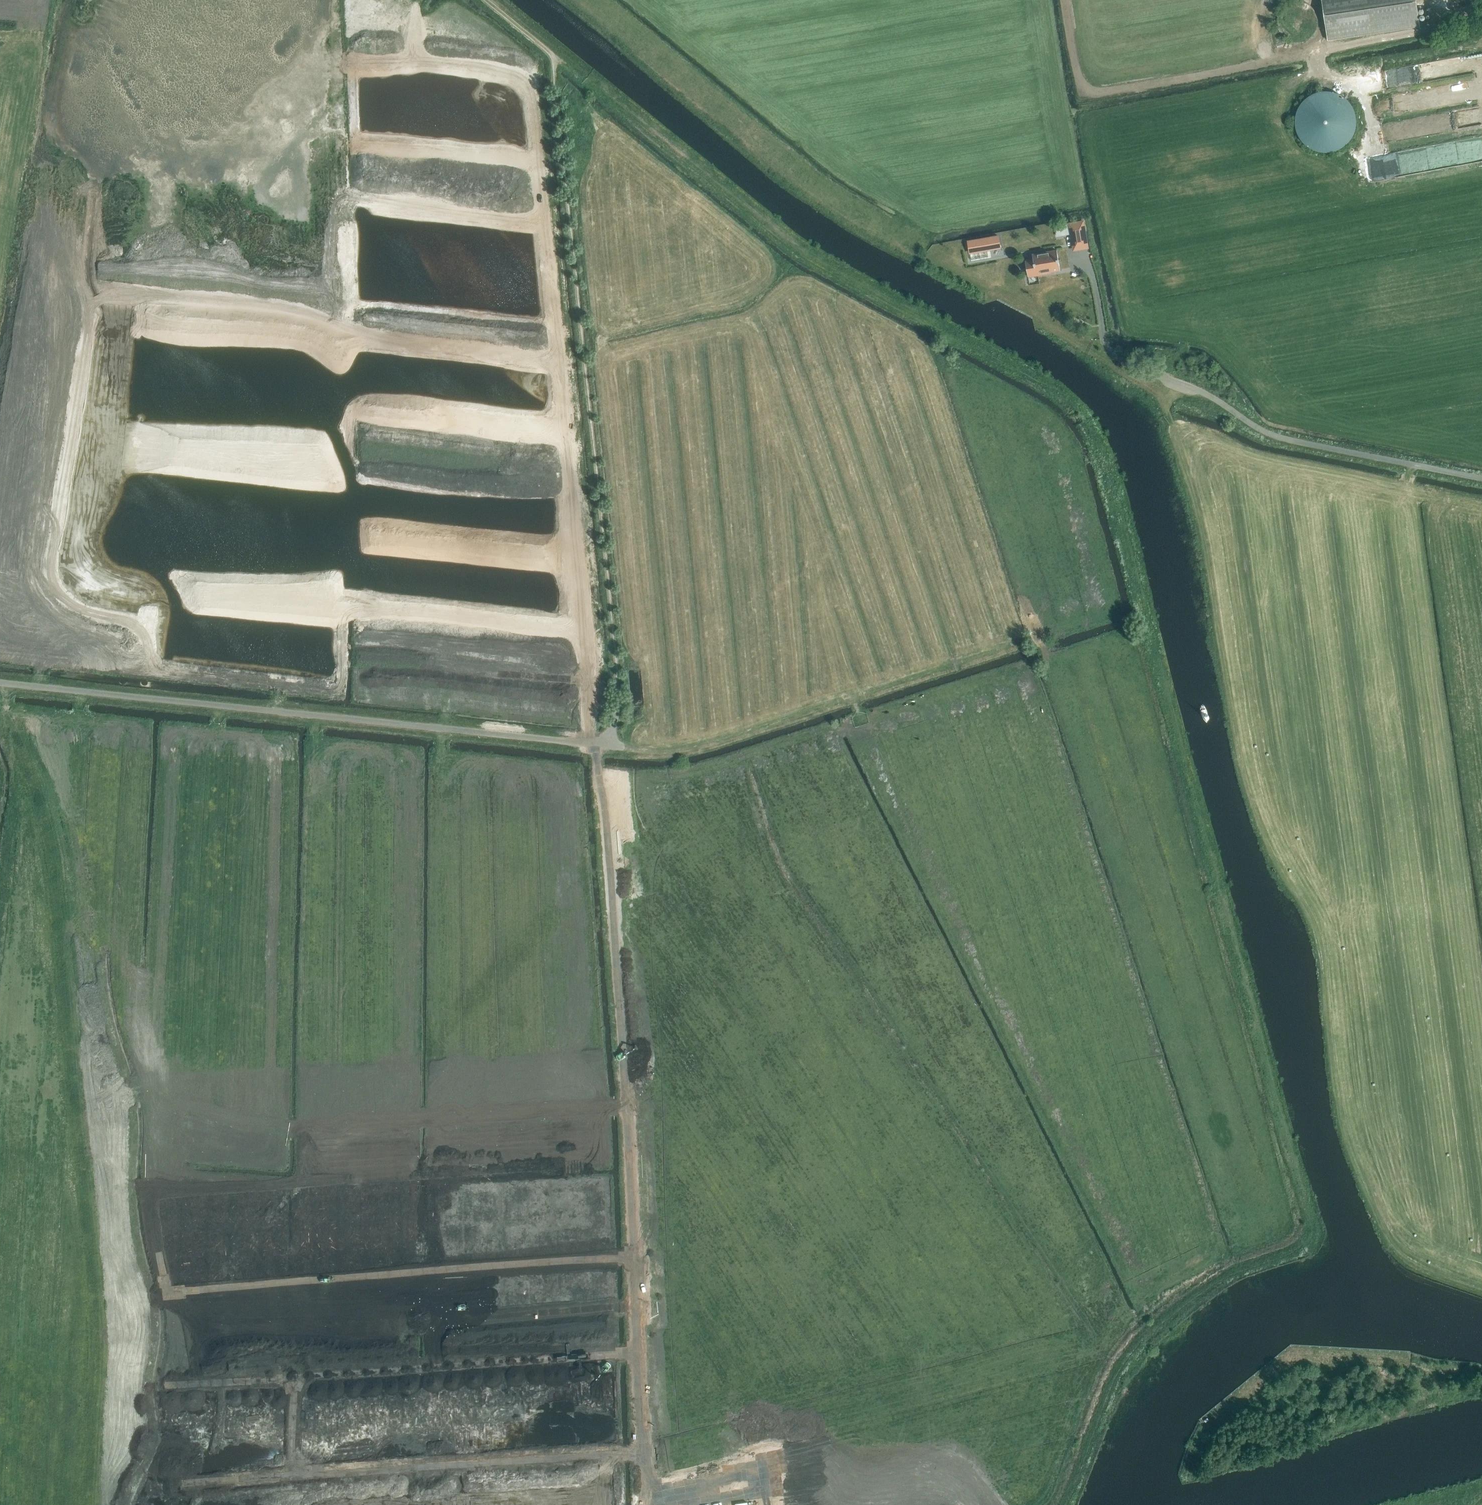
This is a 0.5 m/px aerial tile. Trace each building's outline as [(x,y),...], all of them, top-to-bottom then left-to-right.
[(1328,39),(1347,36),(1419,25),(1415,0),(1322,0),(1328,39)] [(1294,120),(1294,123),(1294,126),(1295,128),(1296,131),(1297,133),(1298,136),(1300,138),(1301,140),(1303,142),(1305,144),(1307,146),(1310,147),(1312,149),(1314,150),(1317,150),(1320,151),(1322,151),(1325,152),(1328,151),(1331,151),(1333,151),(1336,150),(1338,149),(1341,147),(1343,146),(1345,144),(1347,142),(1349,140),(1351,138),(1352,136),(1354,134),(1355,131),(1355,128),(1356,126),(1356,123),(1356,120),(1356,118),(1356,115),(1355,112),(1355,110),(1354,107),(1352,105),(1351,102),(1349,100),(1347,98),(1345,96),(1343,95),(1341,93),(1339,92),(1336,91),(1333,90),(1331,90),(1328,89),(1325,89),(1323,89),(1320,90),(1317,90),(1315,91),(1312,92),(1310,93),(1307,95),(1305,96),(1303,98),(1301,100),(1300,102),(1298,105),(1297,107),(1296,110),(1295,112),(1295,115),(1294,117),(1294,120)] [(583,125),(582,113),(573,113),(574,126),(583,125)] [(1087,248),(1083,221),(1069,223),(1073,250),(1087,248)] [(1054,225),(1056,236),(1070,233),(1068,222),(1054,225)] [(968,240),(970,254),(1002,248),(999,235),(968,240)] [(1057,250),(1032,254),(1033,260),(1025,261),(1027,273),(1035,271),(1035,274),(1060,269),(1057,250)] [(1074,317),(1071,323),(1080,328),(1083,322),(1074,317)]
